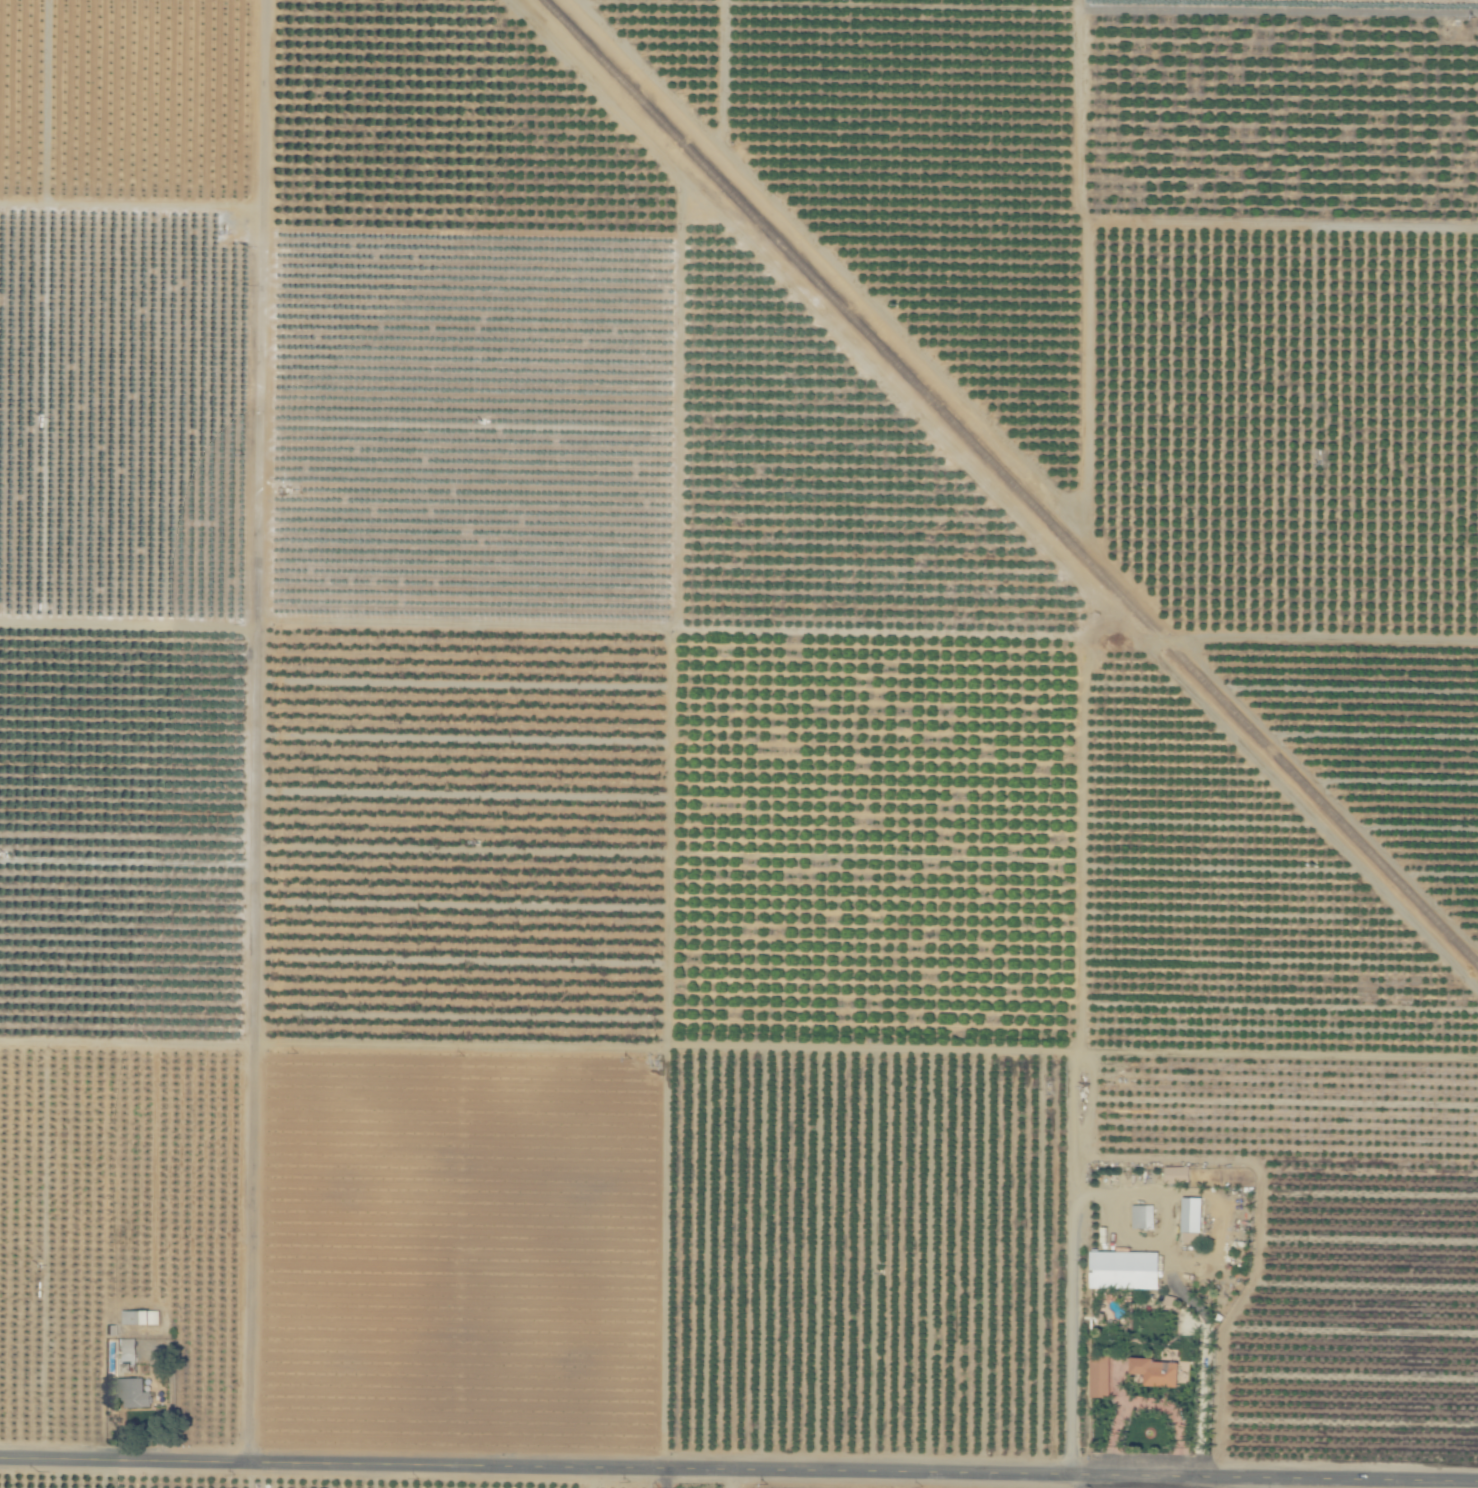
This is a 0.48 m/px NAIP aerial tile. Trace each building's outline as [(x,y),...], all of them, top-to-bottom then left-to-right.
[(1200,1197),(1181,1197),(1180,1232),(1199,1232),(1200,1197)] [(1153,1205),(1132,1205),(1132,1228),(1153,1228),(1153,1205)] [(1157,1251),(1088,1252),(1088,1288),(1158,1288),(1157,1251)] [(121,1325),(158,1323),(158,1309),(120,1311),(121,1325)] [(1143,1386),(1176,1387),(1177,1361),(1128,1359),(1128,1374),(1143,1375),(1143,1386)] [(118,1407),(151,1407),(150,1392),(142,1392),(142,1377),(117,1378),(118,1407)]
